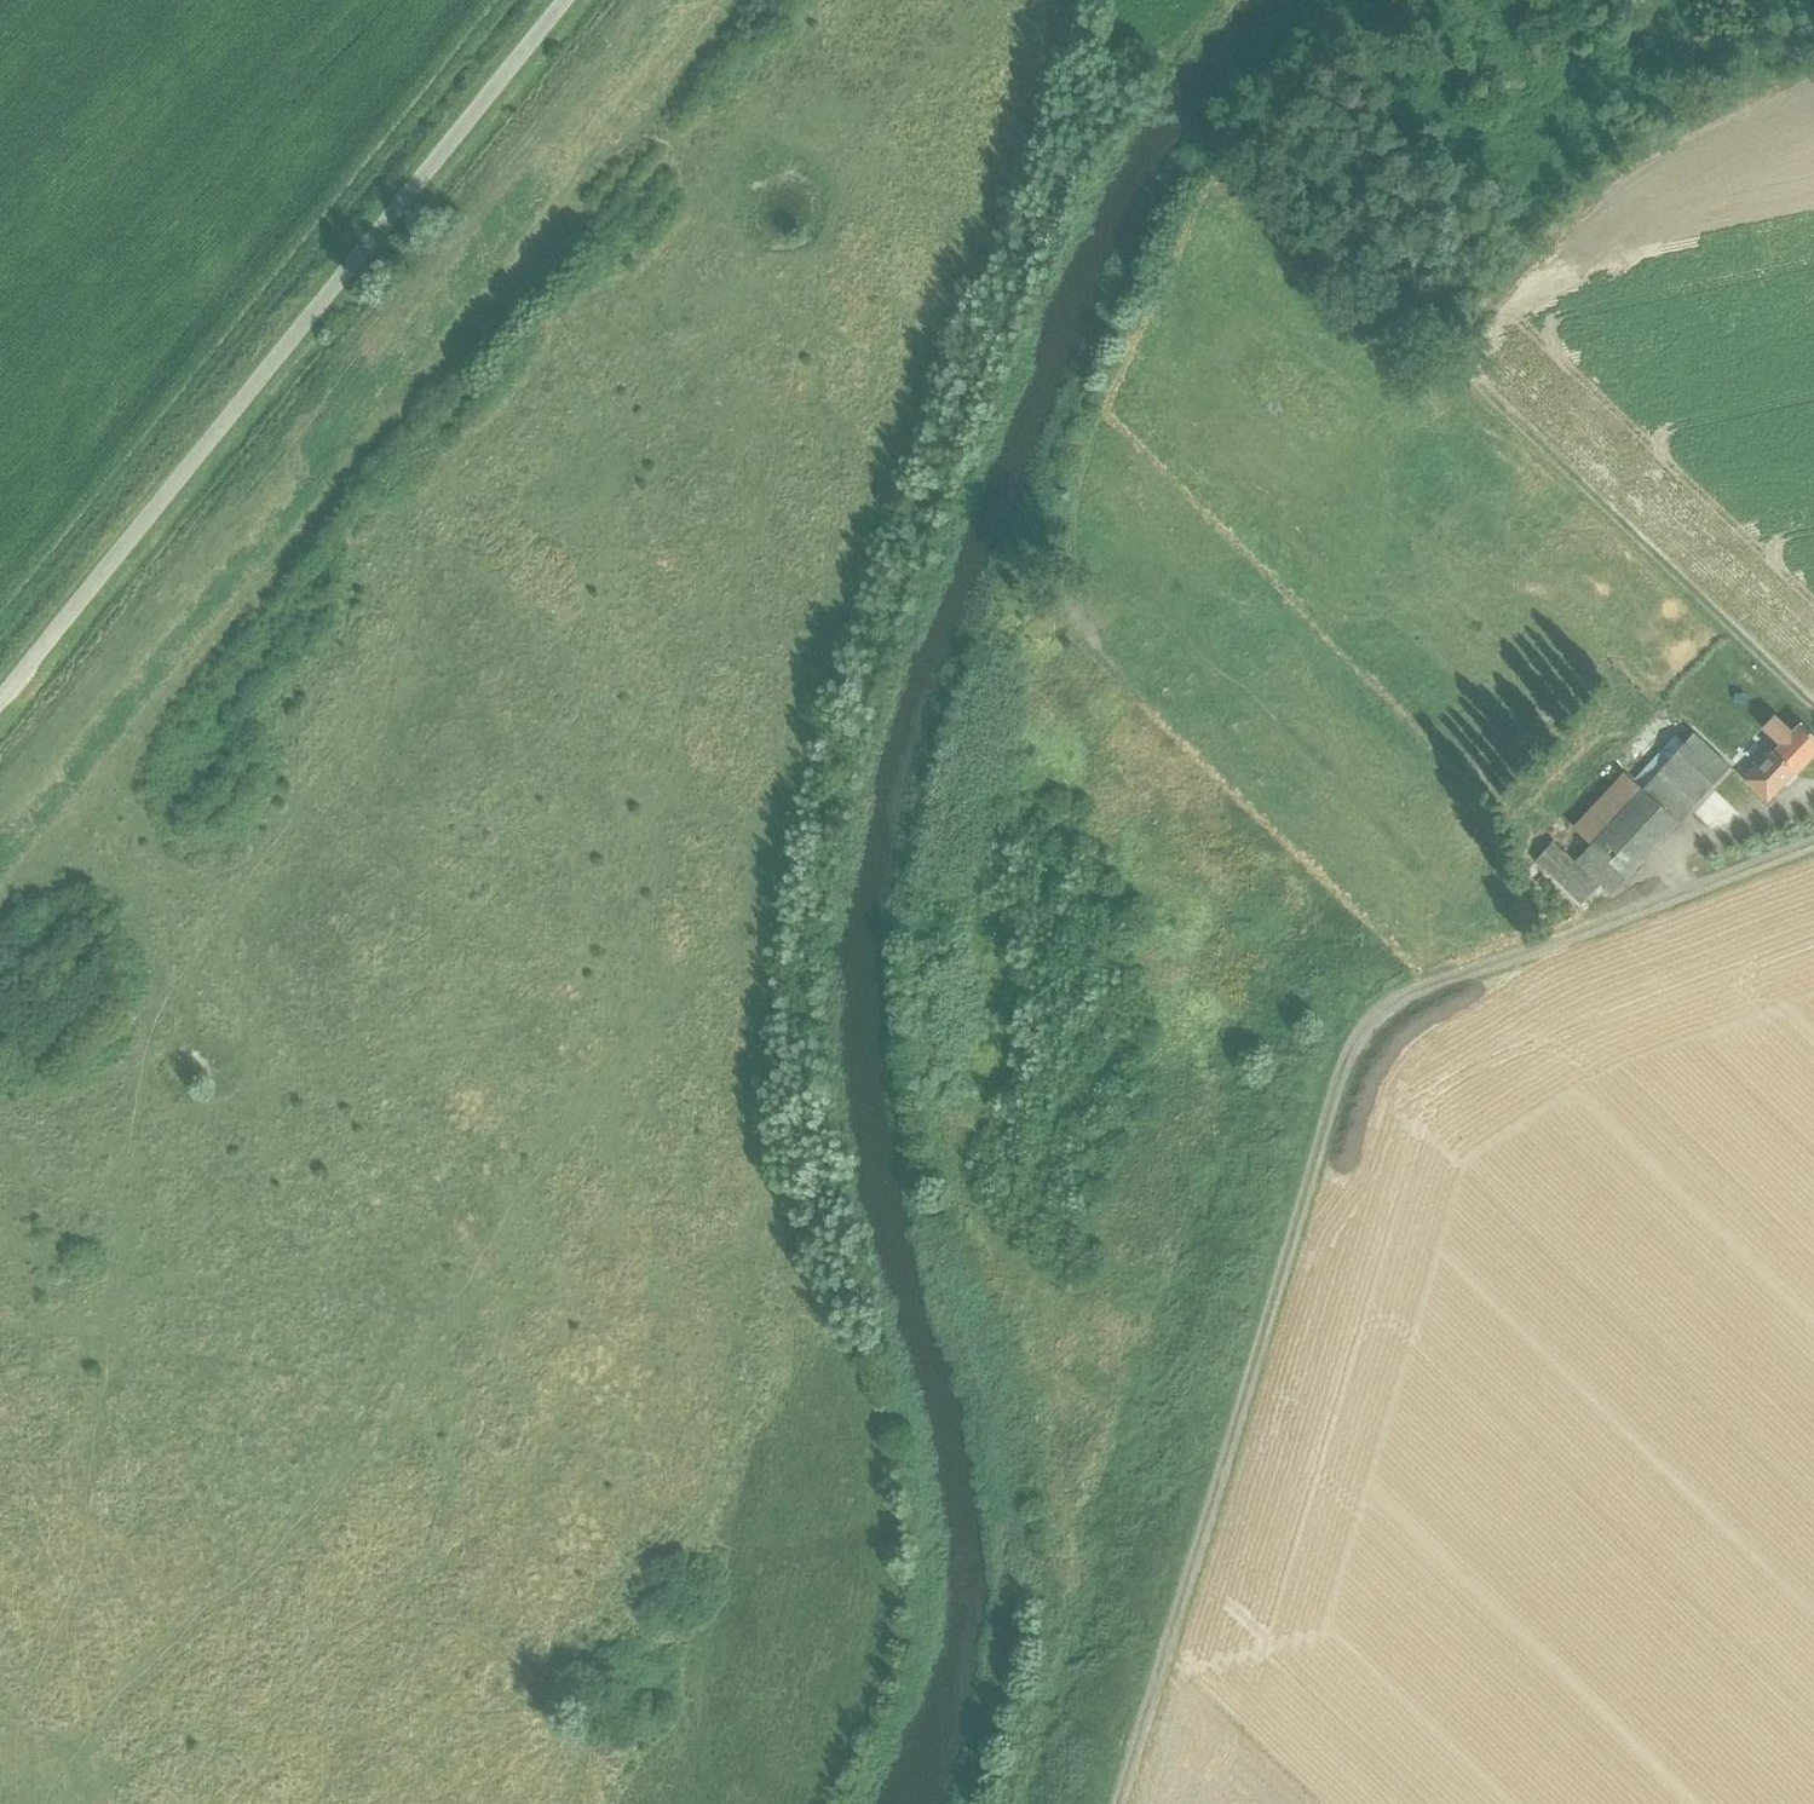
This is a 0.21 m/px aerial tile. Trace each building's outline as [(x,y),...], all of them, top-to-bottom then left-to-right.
[(1746,779),(1766,798),(1792,771),(1794,773),(1813,752),(1813,736),(1800,722),(1791,732),(1773,714),(1773,715),(1763,726),(1762,726),(1780,743),(1768,755),(1765,752),(1754,763),(1757,767),(1756,768),(1747,777),(1746,779)] [(1554,841),(1536,860),(1583,904),(1600,884),(1612,894),(1629,877),(1731,767),(1695,733),(1644,788),(1627,772),(1575,826),(1593,843),(1576,862),(1554,841)]
